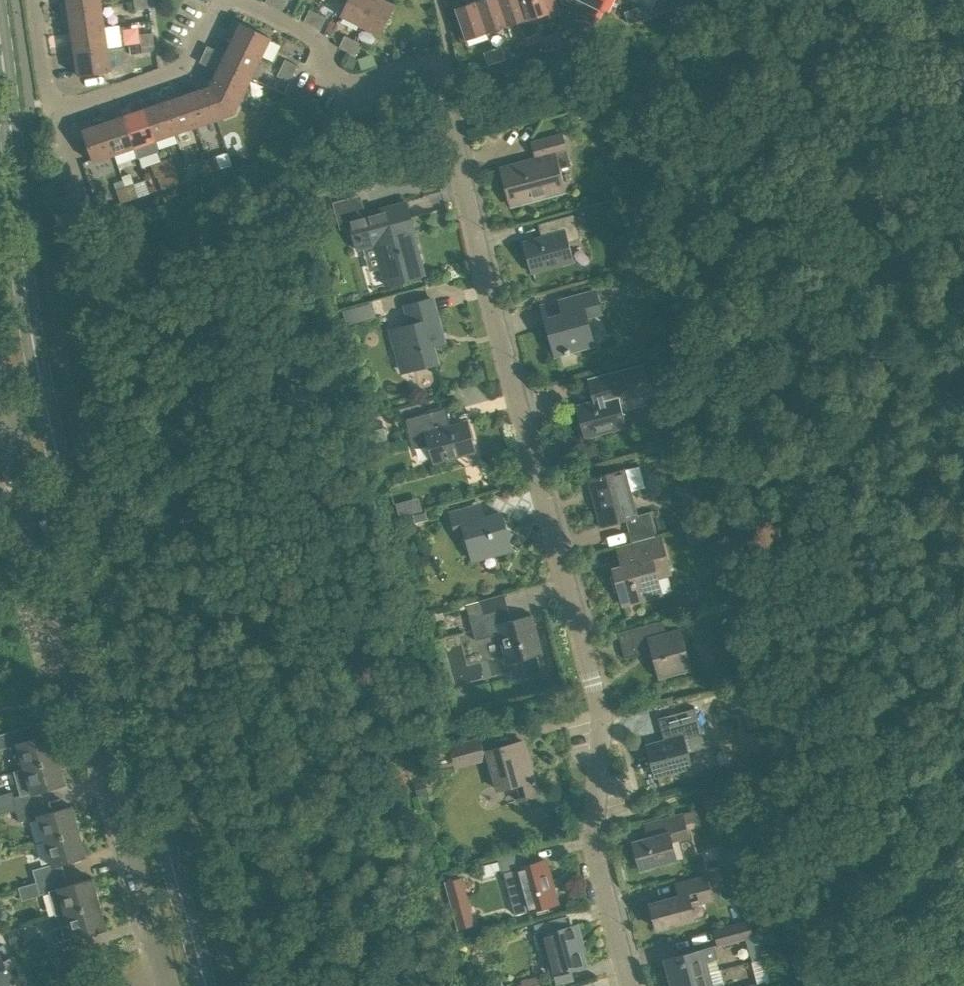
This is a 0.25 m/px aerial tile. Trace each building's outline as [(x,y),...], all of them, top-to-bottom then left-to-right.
[(67,1),(60,2),(61,10),(102,4),(101,0),(67,0),(67,1)] [(147,0),(138,0),(134,1),(135,10),(148,8),(147,0)] [(274,5),(282,9),(286,0),(276,0),(274,5)] [(347,1),(340,15),(361,25),(373,0),(350,0),(349,2),(347,1)] [(361,25),(381,35),(396,4),(395,4),(394,4),(385,0),(373,0),(361,25)] [(476,0),(466,0),(467,4),(455,8),(466,41),(487,33),(476,0)] [(499,0),(476,0),(487,33),(508,26),(499,0)] [(522,0),(499,0),(508,26),(528,19),(522,0)] [(556,0),(522,0),(528,19),(548,13),(549,18),(560,14),(556,0)] [(562,5),(590,19),(596,7),(599,8),(603,0),(560,0),(562,5)] [(659,13),(686,4),(679,0),(659,0),(653,10),(659,13)] [(102,4),(61,10),(63,21),(70,20),(72,31),(105,26),(102,4)] [(629,23),(656,15),(641,7),(626,12),(629,23)] [(312,24),(318,12),(310,8),(304,20),(312,24)] [(318,12),(312,24),(320,28),(326,16),(318,12)] [(231,43),(261,57),(271,37),(235,20),(230,29),(236,32),(231,43)] [(105,26),(72,31),(74,44),(67,45),(68,53),(108,47),(105,26)] [(141,44),(154,42),(153,32),(139,34),(141,44)] [(542,32),(533,35),(537,48),(546,45),(542,32)] [(549,51),(567,44),(563,32),(544,38),(546,44),(548,50),(549,51)] [(348,49),(353,38),(345,34),(340,45),(348,49)] [(537,48),(533,35),(524,38),(529,51),(537,48)] [(353,38),(348,49),(356,53),(362,42),(353,38)] [(156,50),(154,42),(141,44),(142,52),(156,50)] [(261,57),(231,43),(226,54),(208,45),(204,53),(252,77),(261,57)] [(492,49),(497,62),(506,59),(501,46),(492,49)] [(112,70),(108,47),(68,53),(70,64),(76,63),(78,74),(78,75),(112,70)] [(497,62),(492,49),(483,52),(488,65),(497,62)] [(252,77),(204,53),(200,62),(217,71),(213,80),(243,94),(252,77)] [(352,71),(358,58),(350,55),(345,68),(352,71)] [(281,67),(293,73),(297,64),(285,58),(281,67)] [(293,73),(281,67),(277,76),(290,82),(293,73)] [(243,94),(213,80),(209,78),(208,79),(203,81),(216,119),(233,113),(243,94)] [(216,119),(203,81),(195,84),(197,90),(184,95),(195,126),(216,119)] [(195,126),(184,95),(173,98),(171,92),(162,95),(175,133),(195,126)] [(156,105),(143,109),(154,140),(175,133),(162,95),(153,98),(156,105)] [(154,140),(143,109),(133,112),(130,106),(121,109),(134,147),(154,140)] [(579,120),(596,116),(594,107),(577,111),(579,120)] [(134,147),(121,109),(113,112),(115,119),(103,123),(113,154),(134,147)] [(113,154),(103,123),(92,126),(90,120),(80,124),(92,161),(113,154)] [(532,143),(535,153),(536,158),(505,167),(515,204),(562,192),(556,169),(571,165),(563,134),(532,143)] [(246,159),(238,150),(230,157),(238,167),(246,159)] [(216,156),(207,158),(211,172),(220,169),(216,156)] [(211,172),(207,158),(198,161),(202,175),(211,172)] [(170,186),(166,172),(163,165),(153,169),(156,176),(157,175),(161,189),(170,186)] [(175,170),(166,172),(170,186),(179,183),(175,170)] [(138,196),(134,183),(130,174),(121,176),(125,186),(130,199),(138,196)] [(130,199),(125,186),(116,189),(121,202),(130,199)] [(623,208),(614,199),(608,205),(616,214),(623,208)] [(393,283),(425,274),(414,234),(415,234),(406,201),(348,217),(357,250),(375,245),(381,268),(388,267),(393,283)] [(534,271),(573,261),(568,242),(581,238),(575,214),(549,220),(553,235),(526,242),(534,271)] [(570,350),(594,344),(586,312),(601,308),(595,290),(566,298),(569,310),(545,316),(555,354),(566,352),(566,354),(570,353),(570,350)] [(437,361),(433,345),(445,341),(433,299),(406,306),(411,325),(392,330),(399,355),(409,353),(413,367),(437,361)] [(347,326),(361,322),(357,307),(343,311),(347,326)] [(589,379),(592,387),(596,401),(579,406),(587,437),(625,426),(621,411),(654,402),(643,364),(589,379)] [(651,367),(654,377),(665,374),(663,364),(651,367)] [(449,427),(446,415),(445,409),(407,419),(414,447),(431,443),(436,462),(475,451),(467,422),(449,427)] [(372,418),(379,443),(387,441),(380,415),(372,418)] [(602,526),(625,519),(637,516),(630,491),(643,488),(638,467),(624,470),(590,480),(602,526)] [(463,509),(450,513),(453,527),(452,527),(455,541),(466,538),(472,560),(512,549),(502,513),(467,522),(463,509)] [(602,539),(620,534),(617,524),(599,530),(602,539)] [(659,536),(655,537),(617,548),(622,566),(613,568),(623,605),(660,594),(656,577),(669,574),(659,536)] [(504,594),(479,600),(466,603),(475,640),(501,634),(509,663),(541,654),(531,615),(512,620),(504,594)] [(619,634),(623,649),(626,658),(652,651),(659,679),(693,670),(681,628),(666,632),(663,622),(619,634)] [(659,719),(662,729),(666,742),(650,747),(658,776),(691,767),(687,752),(707,747),(696,709),(659,719)] [(59,759),(52,733),(41,737),(37,724),(0,734),(0,748),(18,743),(25,768),(59,759)] [(479,736),(448,744),(455,769),(485,761),(479,736)] [(523,741),(486,751),(497,789),(516,784),(520,800),(538,795),(523,741)] [(25,768),(32,792),(16,796),(15,792),(0,796),(0,814),(16,809),(45,801),(42,791),(66,784),(59,759),(25,768)] [(422,796),(428,794),(425,781),(418,782),(413,784),(417,798),(422,796)] [(45,801),(16,809),(20,821),(38,816),(45,841),(79,831),(72,806),(48,813),(45,801)] [(682,814),(686,828),(701,824),(697,810),(682,814)] [(656,835),(633,841),(640,868),(675,859),(671,843),(688,838),(686,828),(682,814),(682,813),(653,821),(656,835)] [(79,831),(45,841),(52,866),(34,871),(37,883),(65,874),(62,863),(86,856),(79,831)] [(556,902),(545,860),(526,865),(522,851),(497,857),(501,872),(516,868),(527,910),(556,902)] [(720,871),(721,877),(727,880),(733,879),(730,868),(720,871)] [(56,916),(58,916),(100,904),(93,879),(68,885),(65,874),(37,883),(40,893),(49,891),(56,916)] [(705,875),(677,883),(680,895),(651,903),(658,929),(694,919),(691,905),(712,899),(705,875)] [(445,881),(455,916),(470,912),(461,877),(445,881)] [(58,916),(61,926),(50,929),(57,954),(85,947),(82,936),(107,929),(100,904),(58,916)] [(41,912),(17,916),(20,933),(44,928),(41,912)] [(584,965),(572,925),(567,927),(564,916),(533,924),(536,935),(535,935),(539,948),(545,947),(553,974),(584,965)] [(749,920),(715,930),(718,944),(753,935),(749,920)] [(673,982),(709,972),(705,958),(716,955),(714,946),(666,958),(673,982)] [(756,950),(743,953),(748,975),(761,972),(756,950)] [(15,981),(9,969),(15,966),(10,957),(4,961),(0,954),(0,985),(6,985),(15,981)] [(673,982),(674,985),(724,985),(724,983),(712,985),(709,972),(673,982)] [(520,985),(518,985),(539,985),(536,977),(519,981),(520,985)]
